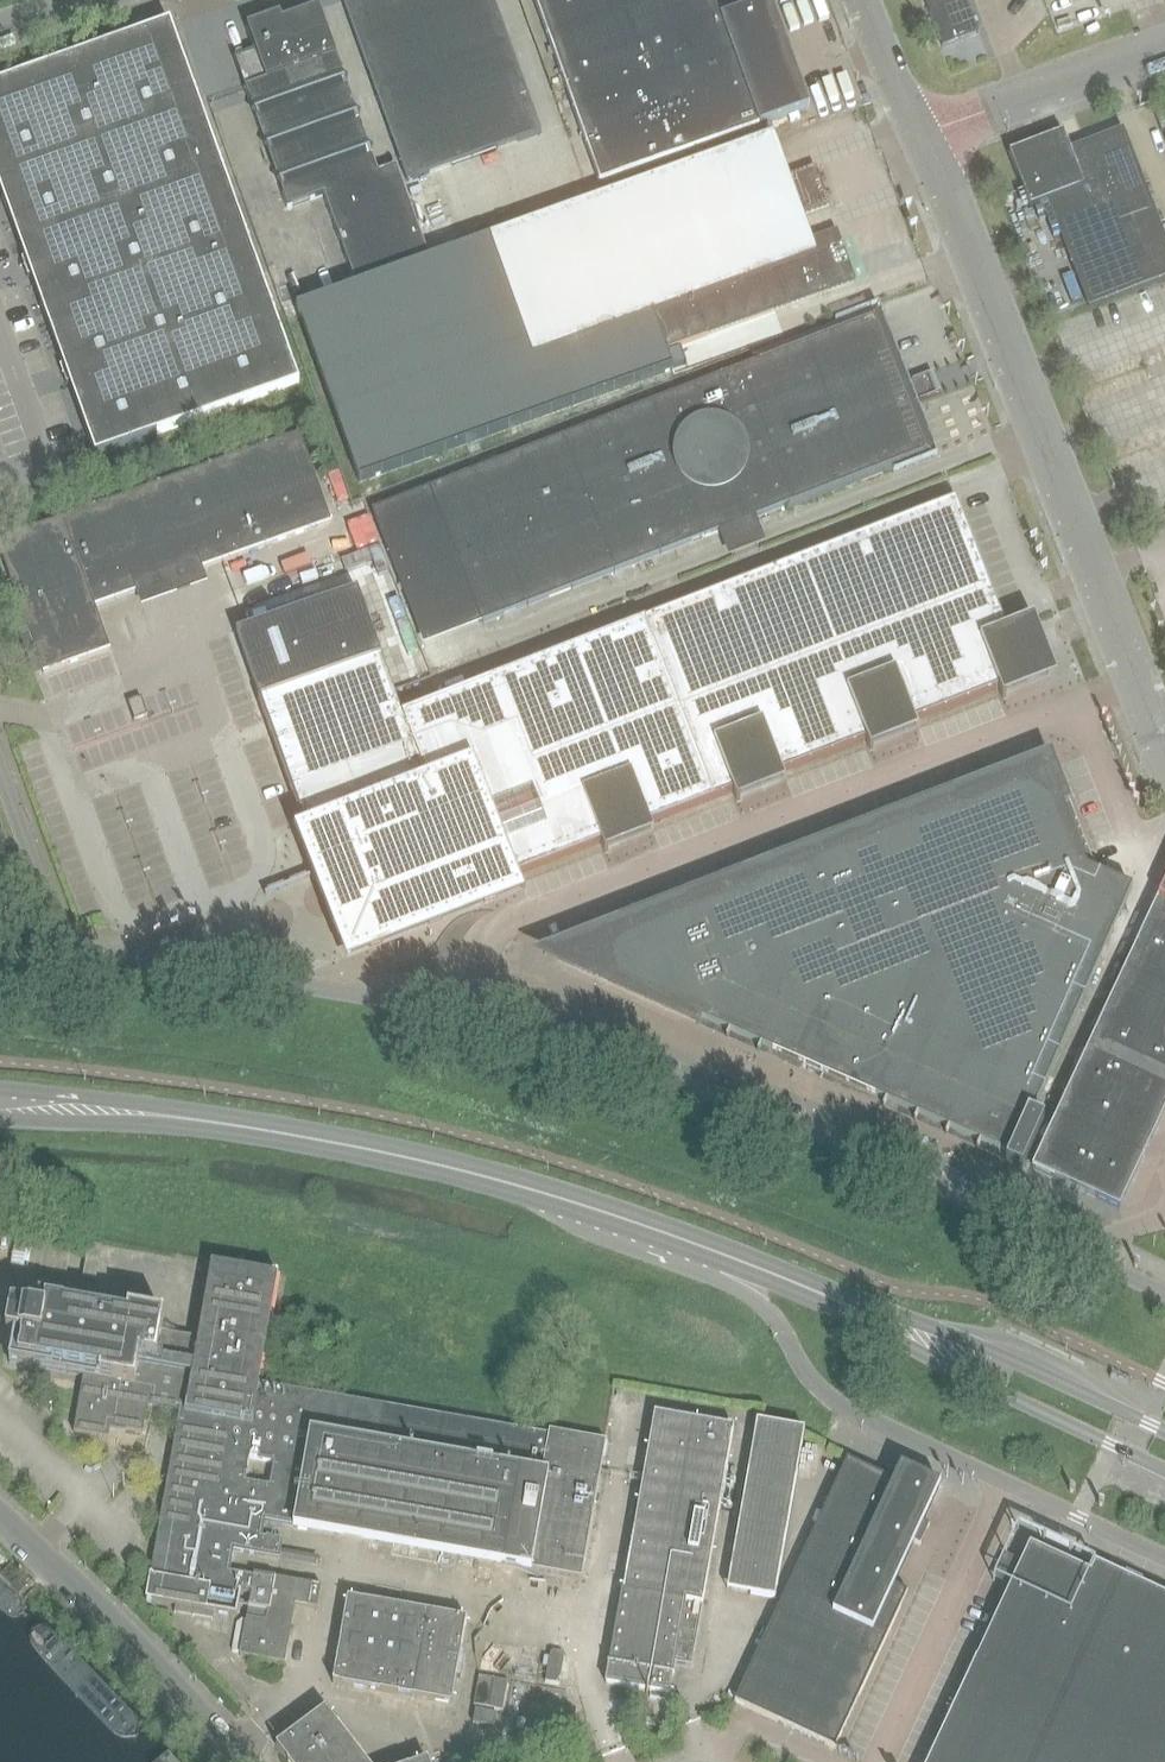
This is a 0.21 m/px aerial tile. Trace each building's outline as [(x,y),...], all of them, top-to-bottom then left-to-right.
[(416,0),(341,0),(406,181),(473,157),(416,0)] [(540,133),(492,0),(416,0),(473,157),(540,133)] [(598,182),(808,109),(771,1),(718,19),(712,0),(533,0),(598,182)] [(925,3),(942,48),(979,33),(967,0),(932,0),(925,3)] [(378,176),(335,56),(318,9),(280,23),(278,17),(246,28),(265,81),(244,89),(286,209),(324,197),(356,285),(429,259),(399,168),(378,176)] [(110,46),(0,85),(0,193),(24,259),(21,260),(27,278),(30,277),(62,367),(59,368),(66,386),(69,385),(95,457),(298,385),(170,24),(110,46)] [(1010,154),(1030,208),(1048,202),(1089,308),(1164,279),(1164,239),(1123,130),(1071,150),(1064,133),(1010,154)] [(488,240),(531,359),(653,315),(666,352),(707,337),(854,283),(846,261),(834,265),(830,254),(836,251),(830,235),(811,242),(801,216),(828,207),(814,170),(788,179),(773,137),(488,240)] [(872,314),(427,490),(376,510),(413,604),(464,584),(480,624),(889,463),(891,467),(904,462),(902,457),(918,451),(914,442),(920,440),(916,430),(921,428),(917,416),(912,418),(900,385),(904,384),(899,371),(895,373),(872,314)] [(113,651),(97,607),(328,523),(296,435),(0,542),(0,549),(46,675),(113,651)] [(781,773),(810,762),(865,741),(870,751),(873,750),(871,744),(916,727),(914,722),(998,689),(1002,700),(1006,698),(1004,693),(1049,675),(1038,647),(1040,645),(1041,642),(1041,639),(1039,637),(1036,636),(1033,636),(1029,625),(1035,623),(1034,619),(1006,630),(955,500),(644,621),(645,622),(402,716),(381,658),(258,701),(303,829),(291,833),(344,969),(525,898),(516,876),(601,844),(604,854),(608,852),(606,847),(651,829),(649,825),(733,792),(736,802),(740,801),(738,796),(783,778),(781,773)] [(144,699),(130,704),(136,722),(150,717),(144,699)] [(1047,770),(559,960),(1022,1164),(1018,1172),(1021,1173),(1043,1123),(1031,1117),(1132,890),(1086,870),(1047,770)] [(1164,1086),(1164,882),(1157,899),(1087,1051),(1164,1086)] [(1164,1111),(1164,1086),(1087,1051),(1032,1169),(1119,1210),(1164,1111)] [(127,1313),(126,1317),(45,1303),(43,1314),(11,1308),(6,1334),(23,1338),(19,1360),(85,1374),(74,1433),(108,1439),(110,1429),(143,1435),(147,1408),(178,1413),(149,1575),(150,1575),(146,1601),(236,1617),(240,1594),(248,1596),(247,1604),(249,1605),(240,1657),(284,1664),(294,1606),(316,1611),(321,1587),(273,1579),(273,1577),(253,1573),(253,1576),(228,1571),(231,1550),(280,1558),(284,1540),(260,1536),(263,1519),(293,1524),(293,1527),(501,1563),(581,1578),(605,1442),(604,1442),(549,1432),(549,1434),(548,1434),(257,1383),(276,1276),(209,1264),(197,1337),(160,1330),(162,1319),(127,1313)] [(728,1458),(734,1428),(654,1414),(651,1431),(605,1685),(668,1696),(674,1660),(691,1663),(728,1458)] [(802,1431),(757,1423),(756,1423),(739,1517),(758,1521),(745,1594),(772,1598),(802,1431)] [(734,1703),(835,1749),(907,1593),(894,1586),(913,1543),(920,1546),(921,1544),(915,1541),(922,1525),(928,1528),(929,1526),(923,1523),(939,1486),(900,1468),(894,1482),(847,1460),(734,1703)] [(928,1761),(1164,1761),(1164,1597),(1095,1564),(1094,1564),(1090,1574),(1029,1546),(976,1659),(928,1761)] [(20,1619),(35,1600),(0,1570),(0,1602),(20,1619)] [(452,1706),(467,1622),(346,1601),(333,1685),(452,1706)] [(45,1610),(24,1630),(127,1739),(148,1719),(45,1610)] [(565,1656),(551,1654),(545,1683),(560,1686),(565,1656)] [(502,1711),(507,1682),(479,1677),(474,1706),(502,1711)] [(473,1724),(494,1728),(496,1715),(475,1711),(473,1724)] [(276,1749),(286,1761),(363,1761),(324,1712),(276,1749)] [(142,1753),(150,1761),(182,1761),(161,1737),(142,1753)]
